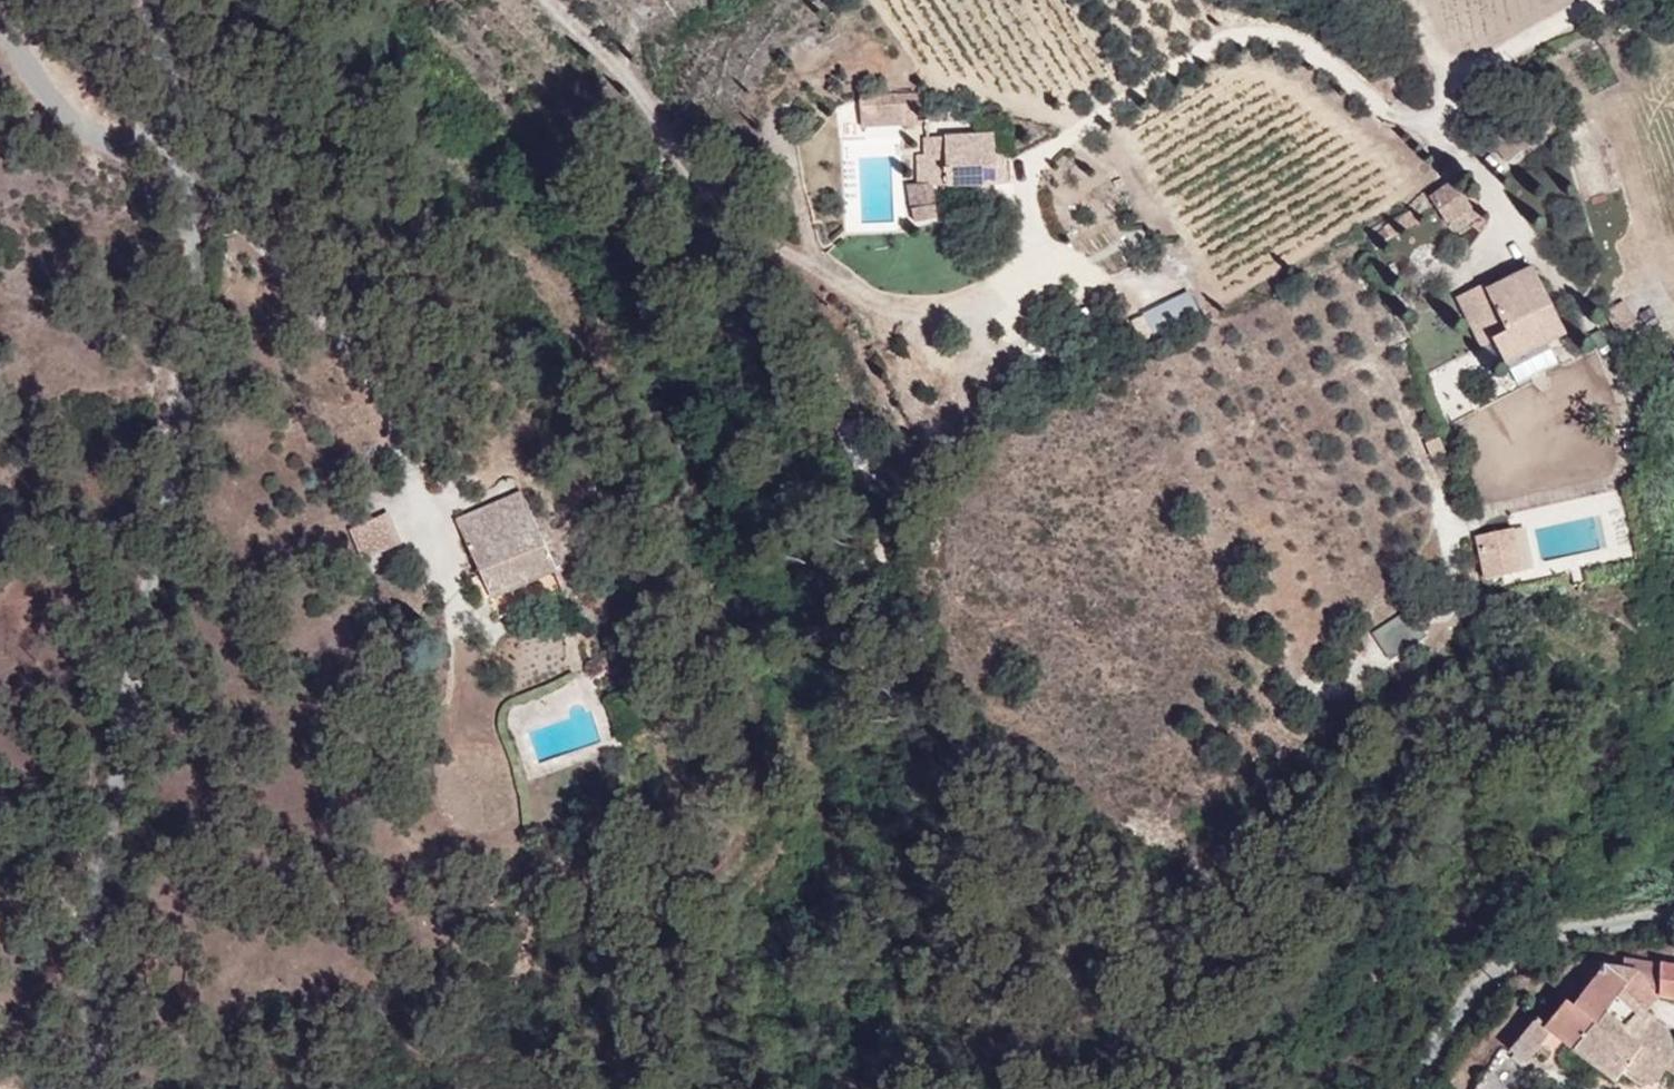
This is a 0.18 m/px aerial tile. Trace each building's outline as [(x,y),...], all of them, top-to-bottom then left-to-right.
[(1009,194),(1009,133),(864,140),(855,233),(944,218),(1009,194)] [(1458,232),(1478,211),(1448,182),(1427,202),(1458,232)] [(1546,262),(1462,291),(1519,389),(1588,343),(1546,262)] [(1161,296),(1156,313),(1179,320),(1185,302),(1161,296)] [(563,568),(521,482),(459,513),(486,597),(563,568)] [(362,561),(403,544),(389,511),(348,528),(362,561)] [(1481,581),(1532,577),(1528,529),(1478,533),(1481,581)] [(1408,611),(1371,631),(1387,659),(1423,639),(1408,611)] [(1661,1002),(1673,1002),(1673,965),(1662,965),(1661,1002)] [(1615,971),(1539,1025),(1630,1088),(1643,1088),(1673,1065),(1673,1027),(1615,971)]
